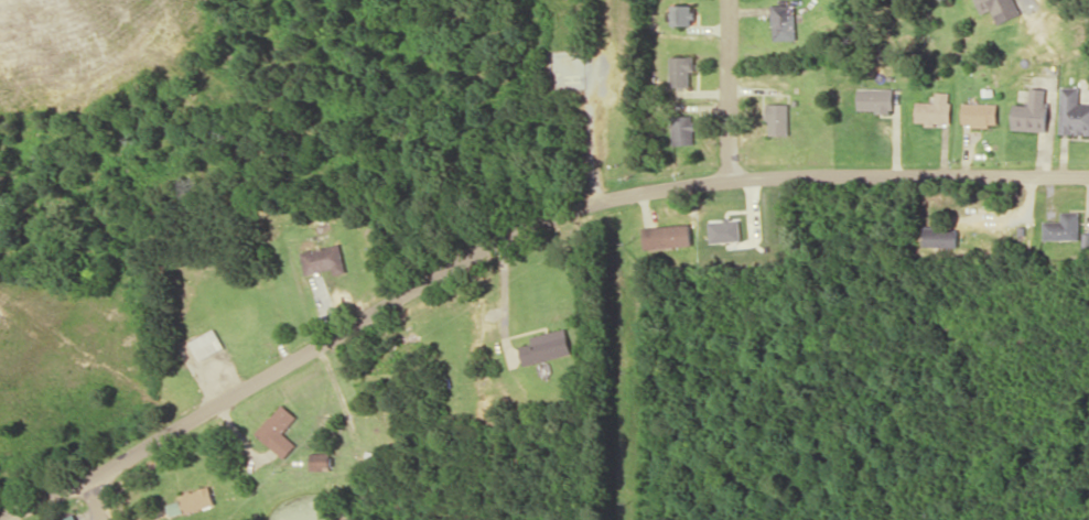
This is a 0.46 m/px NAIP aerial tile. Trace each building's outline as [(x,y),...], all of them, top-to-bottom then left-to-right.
[(1021,14),(1015,0),(976,0),(982,13),(992,9),(999,24),(1021,14)] [(771,4),(772,39),(796,39),(795,3),(771,4)] [(671,24),(693,25),(693,4),(672,4),(671,24)] [(673,87),(694,86),(692,55),(671,56),(673,87)] [(1088,134),(1088,103),(1079,103),(1080,87),(1061,86),(1060,133),(1088,134)] [(1012,129),(1048,131),(1048,106),(1045,105),(1046,88),(1030,87),(1029,104),(1013,104),(1012,129)] [(893,88),(858,88),(858,111),(893,111),(893,88)] [(915,124),(949,124),(950,91),(935,91),(934,101),(916,101),(915,124)] [(997,103),(962,102),(962,125),(997,125),(997,103)] [(768,103),(769,135),(790,134),(789,103),(768,103)] [(673,115),(674,144),(696,143),(695,114),(673,115)] [(1080,240),(1080,211),(1062,211),(1061,221),(1045,220),(1045,239),(1080,240)] [(740,241),(740,219),(710,220),(711,242),(740,241)] [(692,247),(691,224),(644,226),(645,249),(692,247)] [(957,247),(958,228),(924,227),(924,247),(957,247)] [(334,274),(346,272),(340,243),(301,251),(306,274),(333,268),(334,274)] [(573,353),(566,327),(531,336),(532,342),(519,345),(524,365),(573,353)] [(201,360),(226,347),(216,328),(192,341),(201,360)] [(256,432),(284,458),(297,444),(284,432),(298,417),(283,403),(256,432)] [(331,452),(311,453),(312,469),(331,469),(331,452)] [(182,494),(187,512),(216,504),(211,486),(182,494)]
